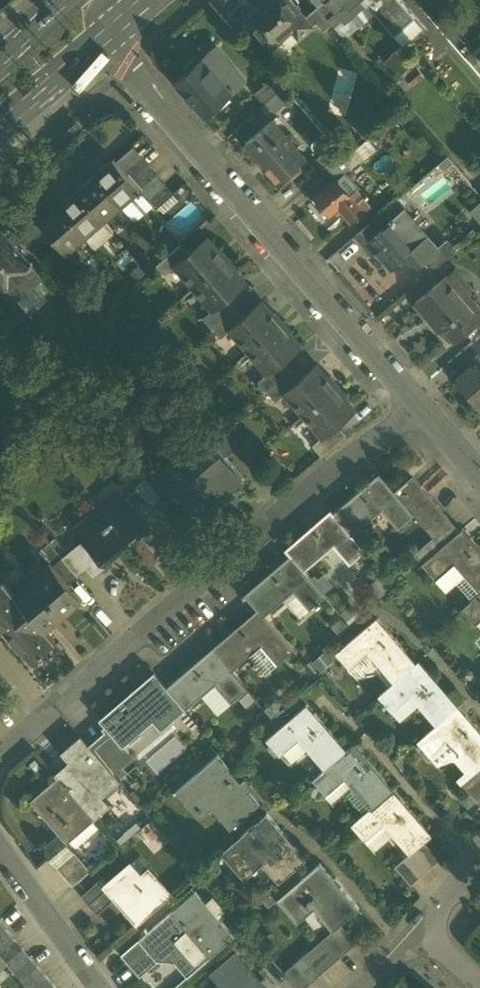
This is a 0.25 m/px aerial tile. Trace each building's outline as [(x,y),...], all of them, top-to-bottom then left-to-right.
[(247,22),(271,50),(286,37),(290,42),(295,37),(298,40),(313,27),(290,0),(272,0),(247,22)] [(326,1),(327,1),(328,1),(338,13),(344,19),(354,10),(352,7),(360,0),(326,0),(326,1)] [(399,0),(364,0),(394,35),(414,17),(399,0)] [(338,13),(328,1),(327,1),(326,1),(318,8),(330,22),(336,16),(335,15),(338,13)] [(330,22),(318,8),(311,14),(325,31),(332,24),(330,22)] [(247,81),(220,50),(210,59),(207,55),(204,59),(233,93),(247,81)] [(233,93),(204,59),(176,82),(206,117),(233,93)] [(418,62),(403,70),(410,83),(425,75),(418,62)] [(273,77),(255,92),(264,103),(282,88),(273,77)] [(79,120),(64,133),(68,137),(83,124),(79,120)] [(280,136),(269,124),(247,143),(280,182),(307,159),(284,132),(280,136)] [(132,147),(116,161),(124,171),(140,157),(132,147)] [(342,157),(333,147),(315,162),(324,172),(327,170),(342,157)] [(342,157),(327,170),(337,181),(337,180),(338,181),(353,168),(343,156),(342,157)] [(140,157),(124,171),(132,180),(148,166),(140,157)] [(116,161),(113,158),(93,175),(120,206),(140,189),(132,180),(124,171),(116,161)] [(148,166),(132,180),(140,189),(156,175),(148,166)] [(120,206),(93,175),(76,190),(103,221),(120,206)] [(156,175),(140,189),(148,198),(164,184),(156,175)] [(337,181),(316,199),(331,216),(340,209),(352,198),(351,196),(338,181),(337,180),(337,181)] [(164,184),(148,198),(156,207),(172,194),(164,184)] [(103,221),(76,190),(57,207),(84,237),(94,248),(95,248),(113,233),(112,233),(113,232),(103,221)] [(352,198),(340,209),(352,223),(371,208),(357,191),(351,196),(352,198)] [(84,237),(57,207),(39,222),(66,253),(84,237)] [(440,249),(405,210),(395,219),(403,230),(399,233),(413,250),(413,249),(415,250),(406,258),(415,270),(425,262),(440,249)] [(377,218),(356,237),(363,246),(385,227),(377,218)] [(385,227),(363,246),(365,247),(366,247),(373,255),(377,252),(391,268),(391,269),(392,270),(406,258),(415,250),(413,249),(413,250),(399,233),(403,230),(395,219),(385,227)] [(2,230),(0,232),(0,282),(5,288),(32,265),(2,230)] [(189,253),(174,266),(175,266),(194,288),(225,261),(206,238),(189,253)] [(440,249),(425,262),(433,271),(458,250),(450,241),(440,249)] [(189,253),(181,244),(157,265),(165,274),(175,266),(174,266),(189,253)] [(225,261),(194,288),(213,310),(213,311),(228,298),(245,283),(225,261)] [(31,315),(55,292),(39,275),(15,298),(31,315)] [(416,302),(440,330),(445,326),(457,340),(467,332),(479,320),(479,308),(466,292),(464,294),(447,275),(416,302)] [(0,282),(0,306),(5,312),(20,329),(32,319),(5,288),(0,282)] [(228,298),(213,311),(213,310),(203,318),(212,329),(236,307),(228,298)] [(244,316),(229,329),(230,330),(249,352),(280,324),(261,302),(244,316)] [(236,307),(212,329),(221,339),(230,330),(229,329),(244,316),(236,307)] [(467,332),(475,340),(479,336),(479,320),(467,332)] [(300,347),(280,324),(249,352),(267,374),(268,375),(283,362),(300,347)] [(283,362),(268,375),(267,374),(258,382),(267,392),(291,371),(283,362)] [(458,382),(479,408),(479,363),(458,382)] [(298,380),(284,393),(285,394),(304,416),(336,388),(316,365),(298,380)] [(291,371),(267,392),(276,402),(285,394),(284,393),(298,380),(291,371)] [(336,388),(304,416),(322,437),(323,438),(338,425),(355,410),(336,388)] [(238,445),(208,414),(196,425),(208,440),(209,439),(224,457),(238,445)] [(338,425),(323,438),(322,437),(312,445),(321,455),(346,434),(338,425)] [(224,457),(209,439),(208,440),(207,441),(210,445),(181,469),(178,465),(175,468),(177,471),(165,481),(164,480),(163,481),(162,482),(170,492),(194,520),(228,491),(229,492),(244,481),(224,457)] [(163,481),(154,471),(146,477),(164,498),(170,492),(162,482),(163,481)] [(378,474),(333,513),(351,535),(381,509),(397,528),(413,514),(410,511),(402,502),(394,492),(378,474)] [(412,476),(394,492),(402,502),(420,486),(412,476)] [(164,498),(146,477),(135,487),(137,490),(138,489),(153,506),(164,498)] [(420,486),(402,502),(410,511),(428,495),(420,486)] [(137,490),(125,500),(118,491),(96,510),(127,547),(162,518),(153,506),(138,489),(137,490)] [(428,495),(410,511),(413,514),(418,520),(436,504),(428,495)] [(436,504),(418,520),(426,529),(444,513),(436,504)] [(127,547),(96,510),(73,529),(86,545),(74,555),(86,570),(92,576),(127,547)] [(331,511),(285,550),(290,556),(303,571),(333,546),(349,564),(365,551),(351,535),(333,513),(331,511)] [(444,513),(426,529),(433,538),(451,522),(444,513)] [(451,522),(433,538),(441,547),(459,532),(451,522)] [(462,529),(459,532),(441,547),(422,564),(435,579),(454,563),(479,593),(479,550),(462,529)] [(433,538),(414,555),(422,564),(441,547),(433,538)] [(62,558),(49,543),(39,552),(53,568),(54,567),(69,584),(78,576),(62,558)] [(74,555),(70,550),(62,558),(78,576),(86,570),(74,555)] [(303,571),(290,556),(245,595),(258,611),(263,617),(293,591),(309,609),(325,596),(303,571)] [(69,584),(54,567),(53,568),(36,583),(64,615),(82,599),(69,584)] [(3,582),(0,585),(0,626),(2,628),(1,629),(8,637),(9,636),(21,650),(32,663),(56,643),(18,599),(3,582)] [(64,615),(36,583),(18,599),(46,631),(64,615)] [(479,593),(462,609),(475,625),(479,621),(479,593)] [(258,611),(212,650),(231,671),(261,646),(277,664),(292,650),(263,617),(258,611)] [(415,665),(376,619),(336,654),(350,670),(368,654),(394,683),(415,665)] [(212,650),(167,689),(185,710),(186,711),(215,685),(231,703),(247,690),(231,671),(212,650)] [(394,683),(378,697),(391,712),(410,696),(436,726),(457,708),(418,662),(415,665),(394,683)] [(154,674),(99,721),(110,733),(122,748),(124,746),(162,714),(170,723),(185,710),(167,689),(154,674)] [(346,751),(306,706),(266,740),(280,756),(298,740),(324,770),(346,751)] [(457,708),(436,726),(417,742),(431,758),(449,742),(475,772),(479,768),(479,734),(457,708)] [(122,748),(110,733),(92,749),(109,769),(129,752),(124,746),(122,748)] [(92,749),(81,737),(61,754),(71,765),(57,777),(94,820),(110,806),(98,792),(116,777),(109,769),(92,749)] [(391,791),(352,746),(324,770),(313,780),(326,795),(344,780),(370,809),(391,791)] [(258,804),(217,756),(179,788),(200,812),(211,802),(232,827),(258,804)] [(475,772),(471,776),(479,787),(479,768),(475,772)] [(471,776),(461,784),(477,803),(479,800),(479,787),(471,776)] [(94,820),(57,777),(30,800),(68,843),(94,820)] [(370,809),(352,826),(365,841),(383,825),(409,855),(415,851),(424,843),(431,837),(391,791),(370,809)] [(283,832),(267,813),(221,853),(238,872),(256,857),(278,883),(306,859),(295,846),(290,850),(278,836),(283,832)] [(439,861),(424,843),(415,851),(430,869),(439,861)] [(430,869),(415,851),(409,855),(406,859),(421,877),(430,869)] [(74,853),(56,868),(64,878),(83,863),(74,853)] [(406,859),(396,867),(412,885),(421,877),(406,859)] [(83,863),(64,878),(72,887),(90,871),(83,863)] [(359,909),(320,863),(282,896),(278,899),(293,917),(305,906),(308,908),(311,905),(332,931),(339,925),(359,909)] [(130,864),(105,887),(115,899),(138,925),(172,895),(154,875),(146,882),(130,864)] [(100,882),(82,897),(97,914),(115,899),(105,887),(100,882)] [(273,886),(260,897),(268,907),(278,899),(282,896),(273,886)] [(235,936),(196,891),(171,912),(210,957),(235,936)] [(210,957),(171,912),(140,939),(148,948),(158,960),(159,960),(175,961),(188,977),(210,957)] [(356,944),(339,925),(332,931),(330,933),(347,952),(356,944)] [(0,935),(0,951),(15,938),(7,929),(0,935)] [(338,960),(347,952),(330,933),(321,941),(338,960)] [(0,951),(0,955),(6,962),(23,947),(15,938),(0,951)] [(140,939),(122,955),(130,964),(148,948),(140,939)] [(338,960),(321,941),(312,949),(328,968),(338,960)] [(6,962),(5,963),(13,972),(31,956),(23,947),(6,962)] [(148,948),(130,964),(140,976),(158,960),(148,948)] [(328,968),(312,949),(303,956),(319,976),(328,968)] [(236,953),(212,974),(224,987),(266,987),(236,953)] [(31,956),(13,972),(21,981),(38,966),(31,956)] [(310,984),(319,976),(303,956),(293,964),(310,984)] [(293,964),(285,972),(298,987),(305,987),(310,984),(293,964)] [(21,981),(27,987),(31,987),(46,975),(38,966),(21,981)] [(31,987),(49,987),(54,984),(46,975),(31,987)]
